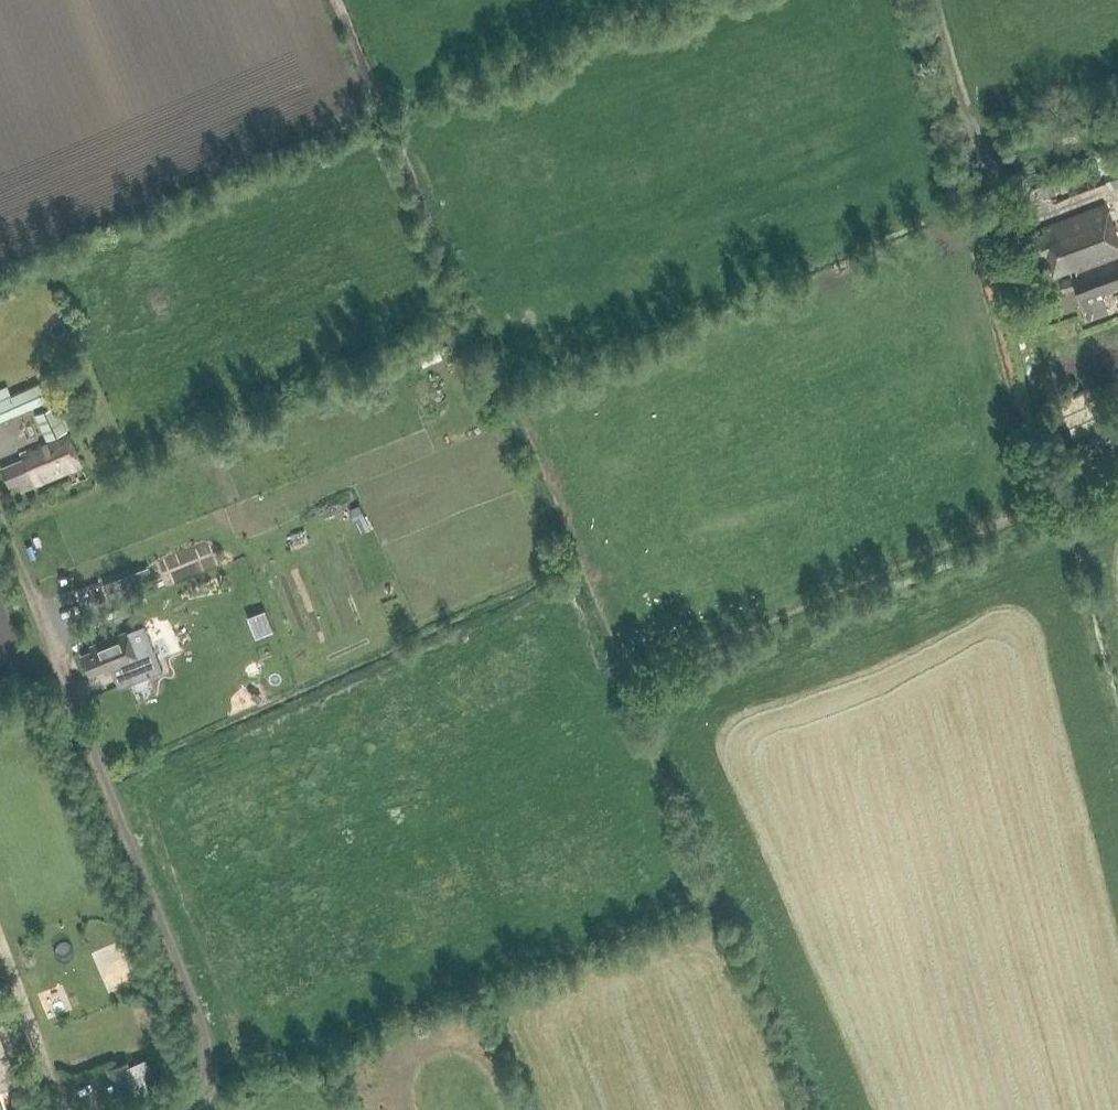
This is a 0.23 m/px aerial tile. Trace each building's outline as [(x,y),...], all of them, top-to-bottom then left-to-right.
[(1109,182),(1110,186),(1117,183),(1117,150),(1099,157),(1102,165),(1109,182)] [(1117,254),(1117,235),(1108,204),(1043,227),(1045,232),(1029,238),(1035,258),(1048,254),(1054,273),(1068,268),(1075,266),(1076,269),(1117,254)] [(1102,295),(1117,289),(1117,254),(1076,269),(1075,266),(1068,268),(1088,320),(1108,312),(1102,295)] [(47,401),(39,382),(11,395),(7,385),(0,388),(0,421),(47,401)] [(1099,425),(1083,390),(1058,401),(1074,436),(1086,431),(1091,444),(1116,434),(1117,438),(1117,417),(1099,425)] [(35,414),(46,440),(67,431),(56,405),(35,414)] [(21,457),(2,467),(11,486),(17,483),(21,491),(83,464),(67,431),(19,452),(21,457)] [(82,654),(91,677),(105,671),(106,675),(125,668),(124,664),(139,659),(128,630),(89,644),(92,650),(82,654)] [(123,1078),(128,1076),(135,1097),(158,1089),(147,1056),(119,1065),(123,1078)]
